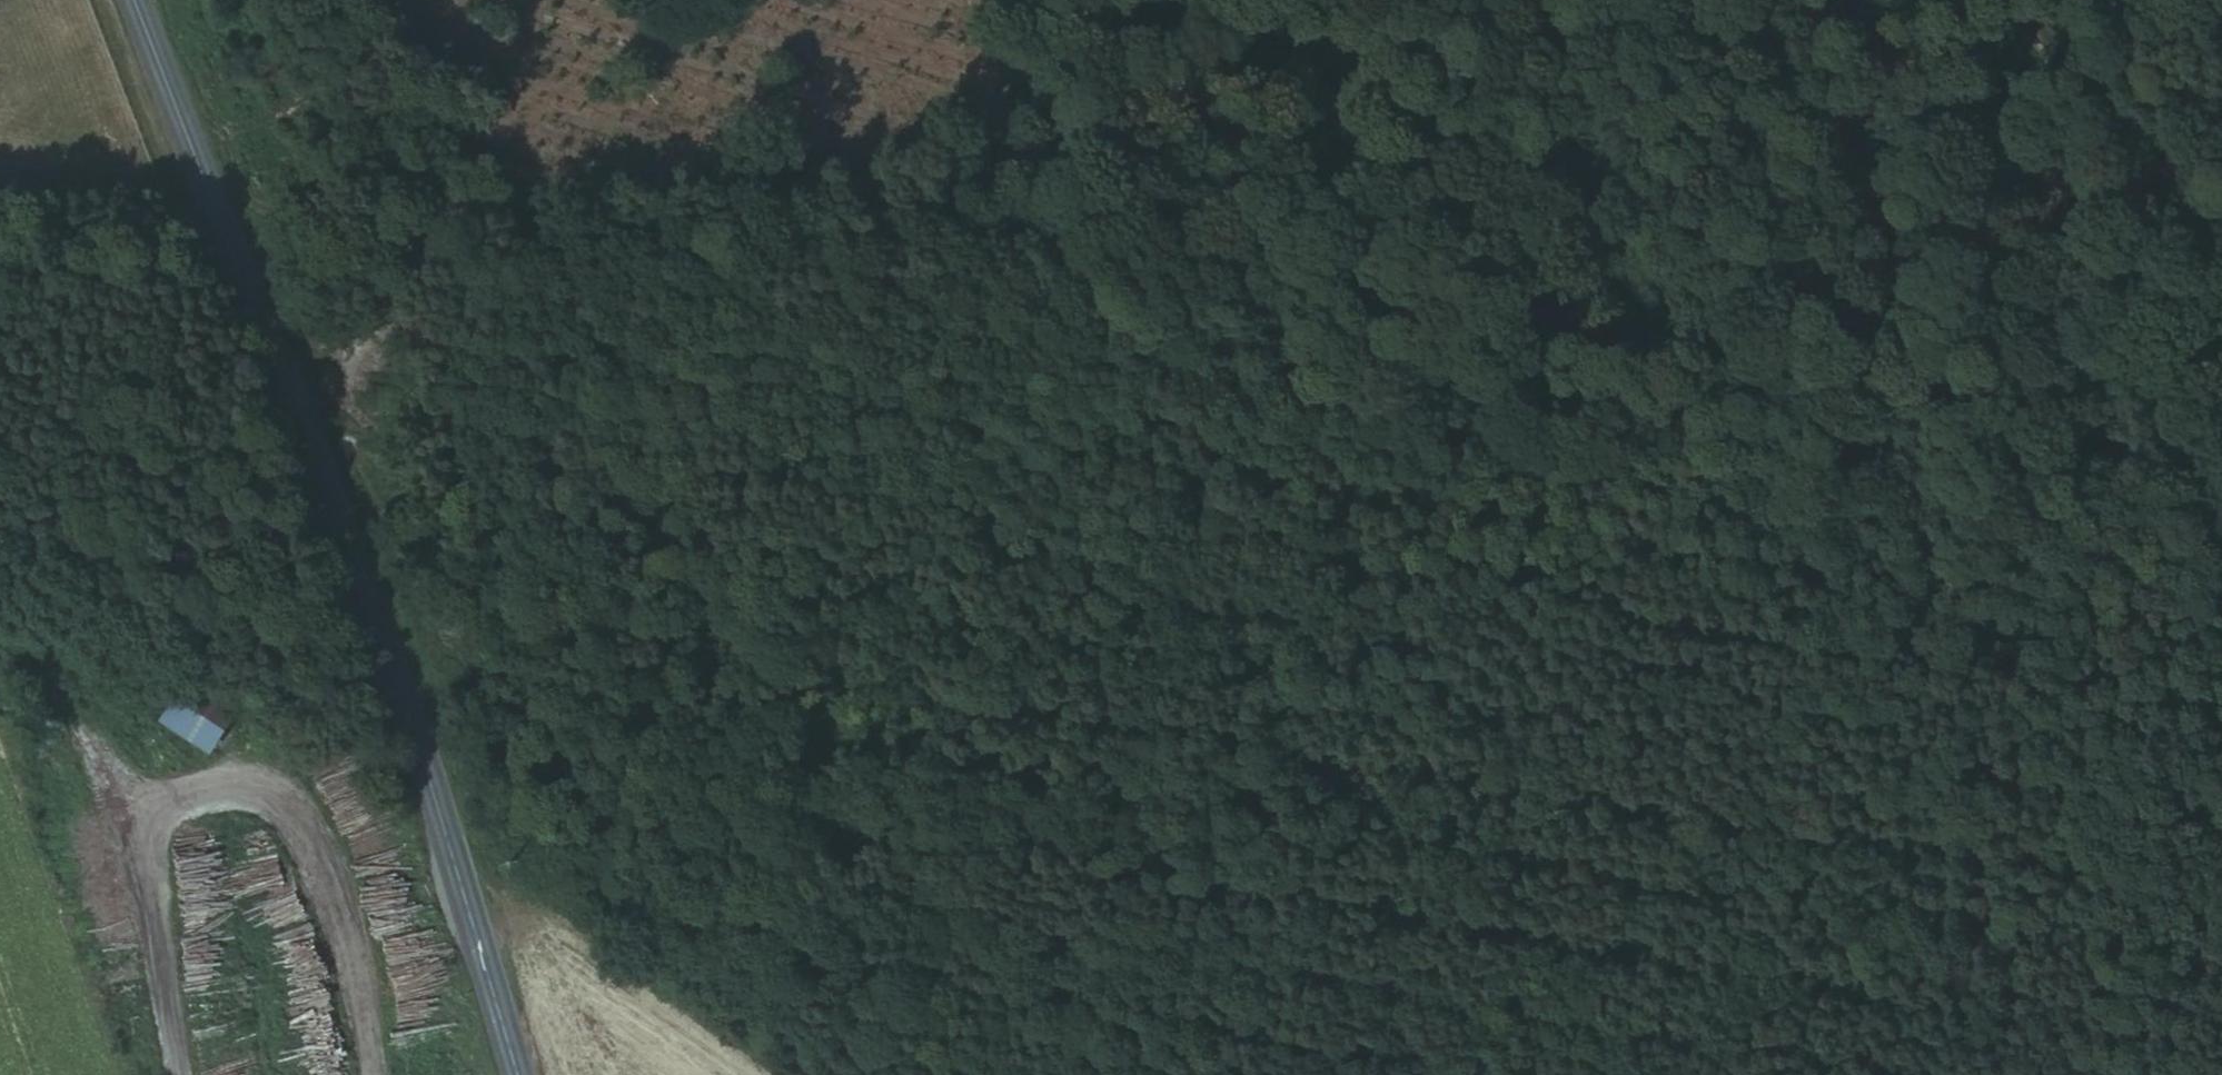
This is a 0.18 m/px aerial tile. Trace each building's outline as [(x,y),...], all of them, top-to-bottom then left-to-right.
[(153,719),(208,751),(236,703),(181,671),(153,719)]
